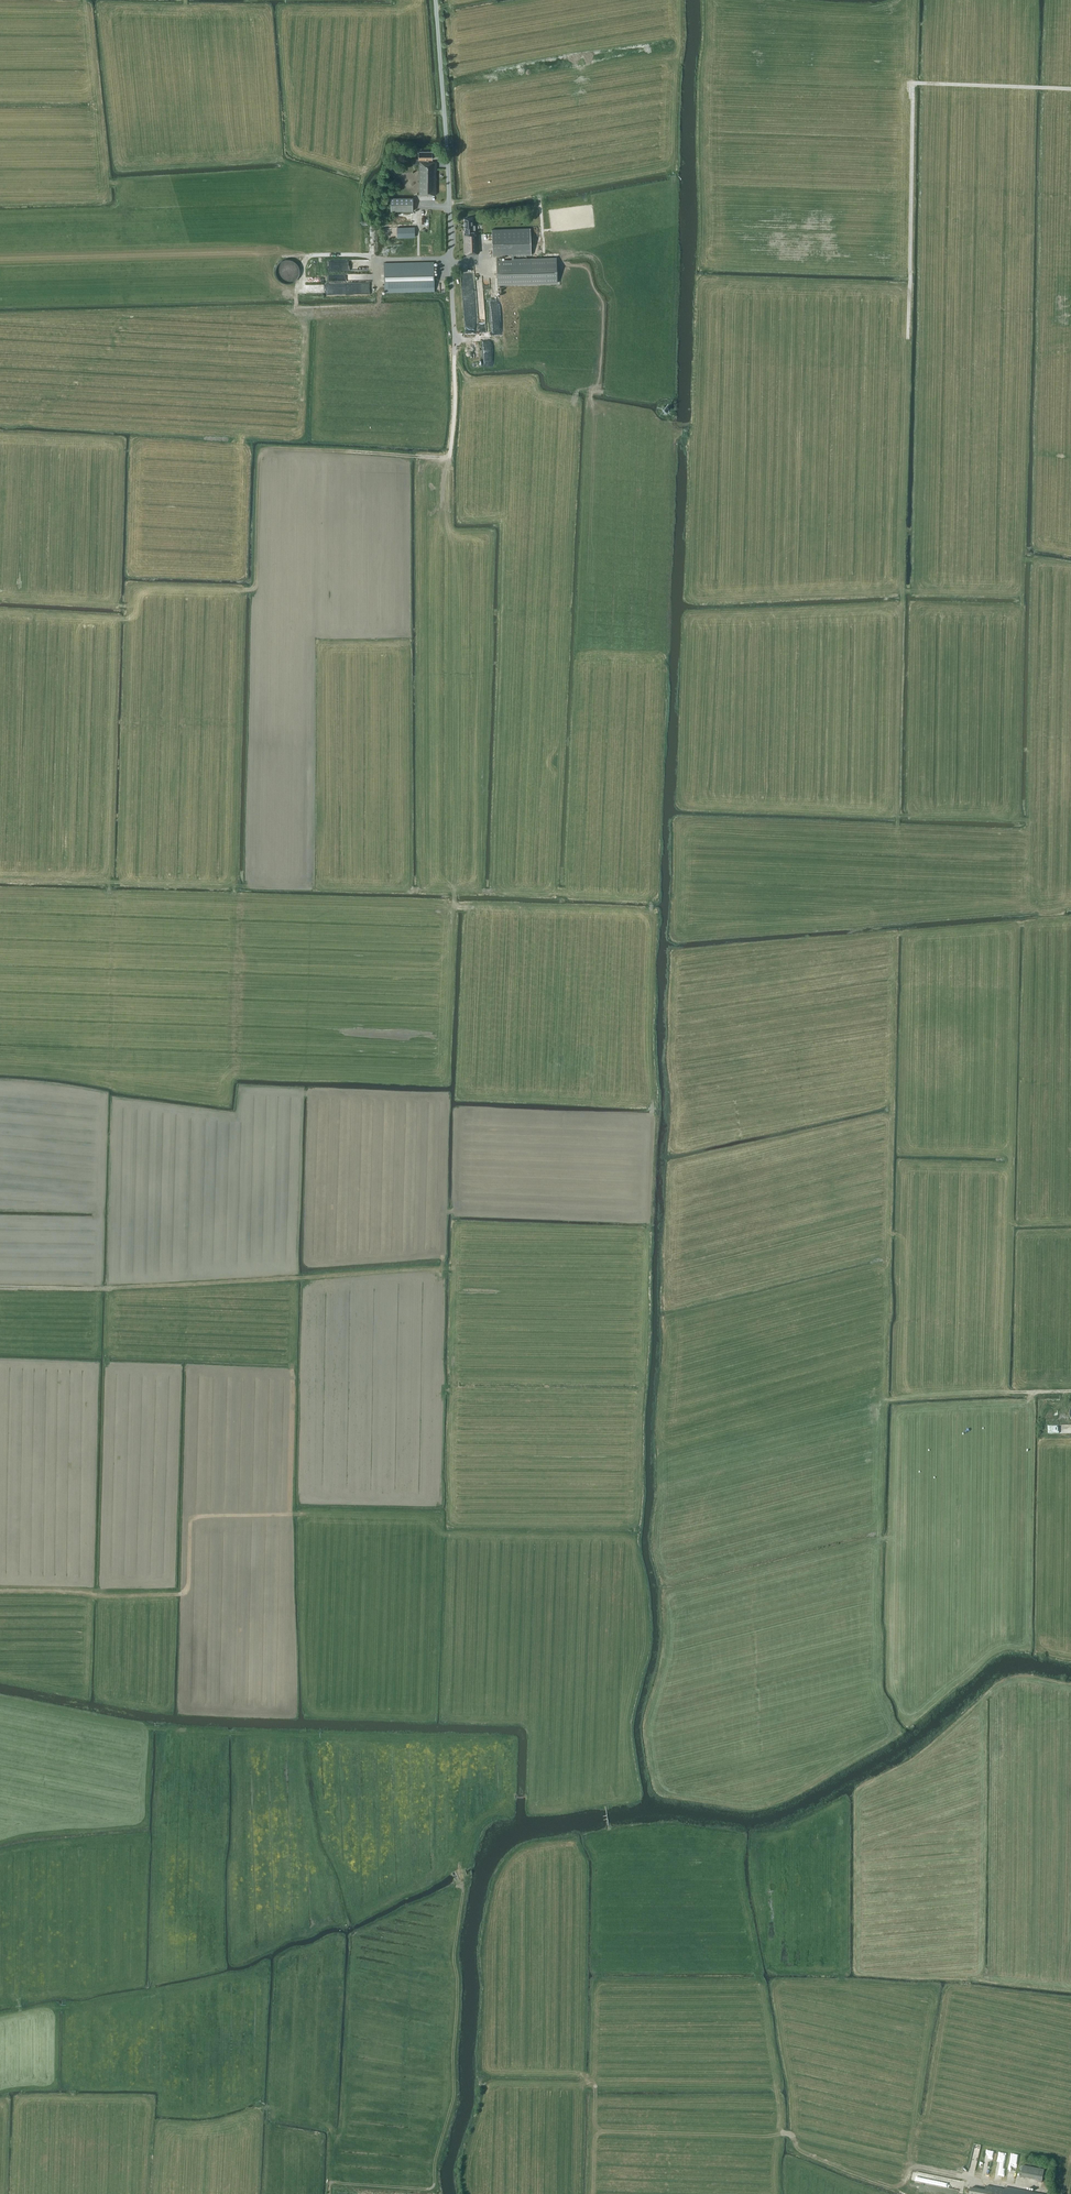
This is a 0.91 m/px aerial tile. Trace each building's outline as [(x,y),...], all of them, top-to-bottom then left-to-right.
[(425,161),(420,161),(419,196),(436,196),(437,161),(429,161),(429,158),(432,158),(433,151),(419,151),(418,158),(425,158),(425,161)] [(390,198),(390,212),(412,212),(412,199),(390,198)] [(478,248),(477,231),(471,231),(471,226),(471,220),(462,220),(462,227),(467,226),(467,231),(464,231),(464,248),(478,248)] [(397,226),(397,237),(413,237),(413,226),(397,226)] [(557,258),(514,260),(513,255),(531,254),(530,228),(492,229),(492,256),(511,255),(511,260),(496,260),(497,284),(557,282),(557,258)] [(285,282),(288,283),(291,282),(294,281),(296,279),(298,277),(299,274),(300,271),(299,268),(298,265),(296,262),(294,260),(291,259),(288,259),(285,259),(282,260),(279,262),(277,265),(276,268),(276,271),(276,274),(277,277),(279,279),(282,281),(285,282)] [(344,270),(344,262),(332,262),(332,269),(344,270)] [(385,264),(387,293),(436,291),(435,262),(385,264)] [(971,2169),(976,2170),(981,2144),(975,2143),(972,2157),(977,2158),(976,2164),(972,2164),(971,2169)] [(1020,2177),(1042,2181),(1044,2170),(1022,2166),(1020,2177)]
